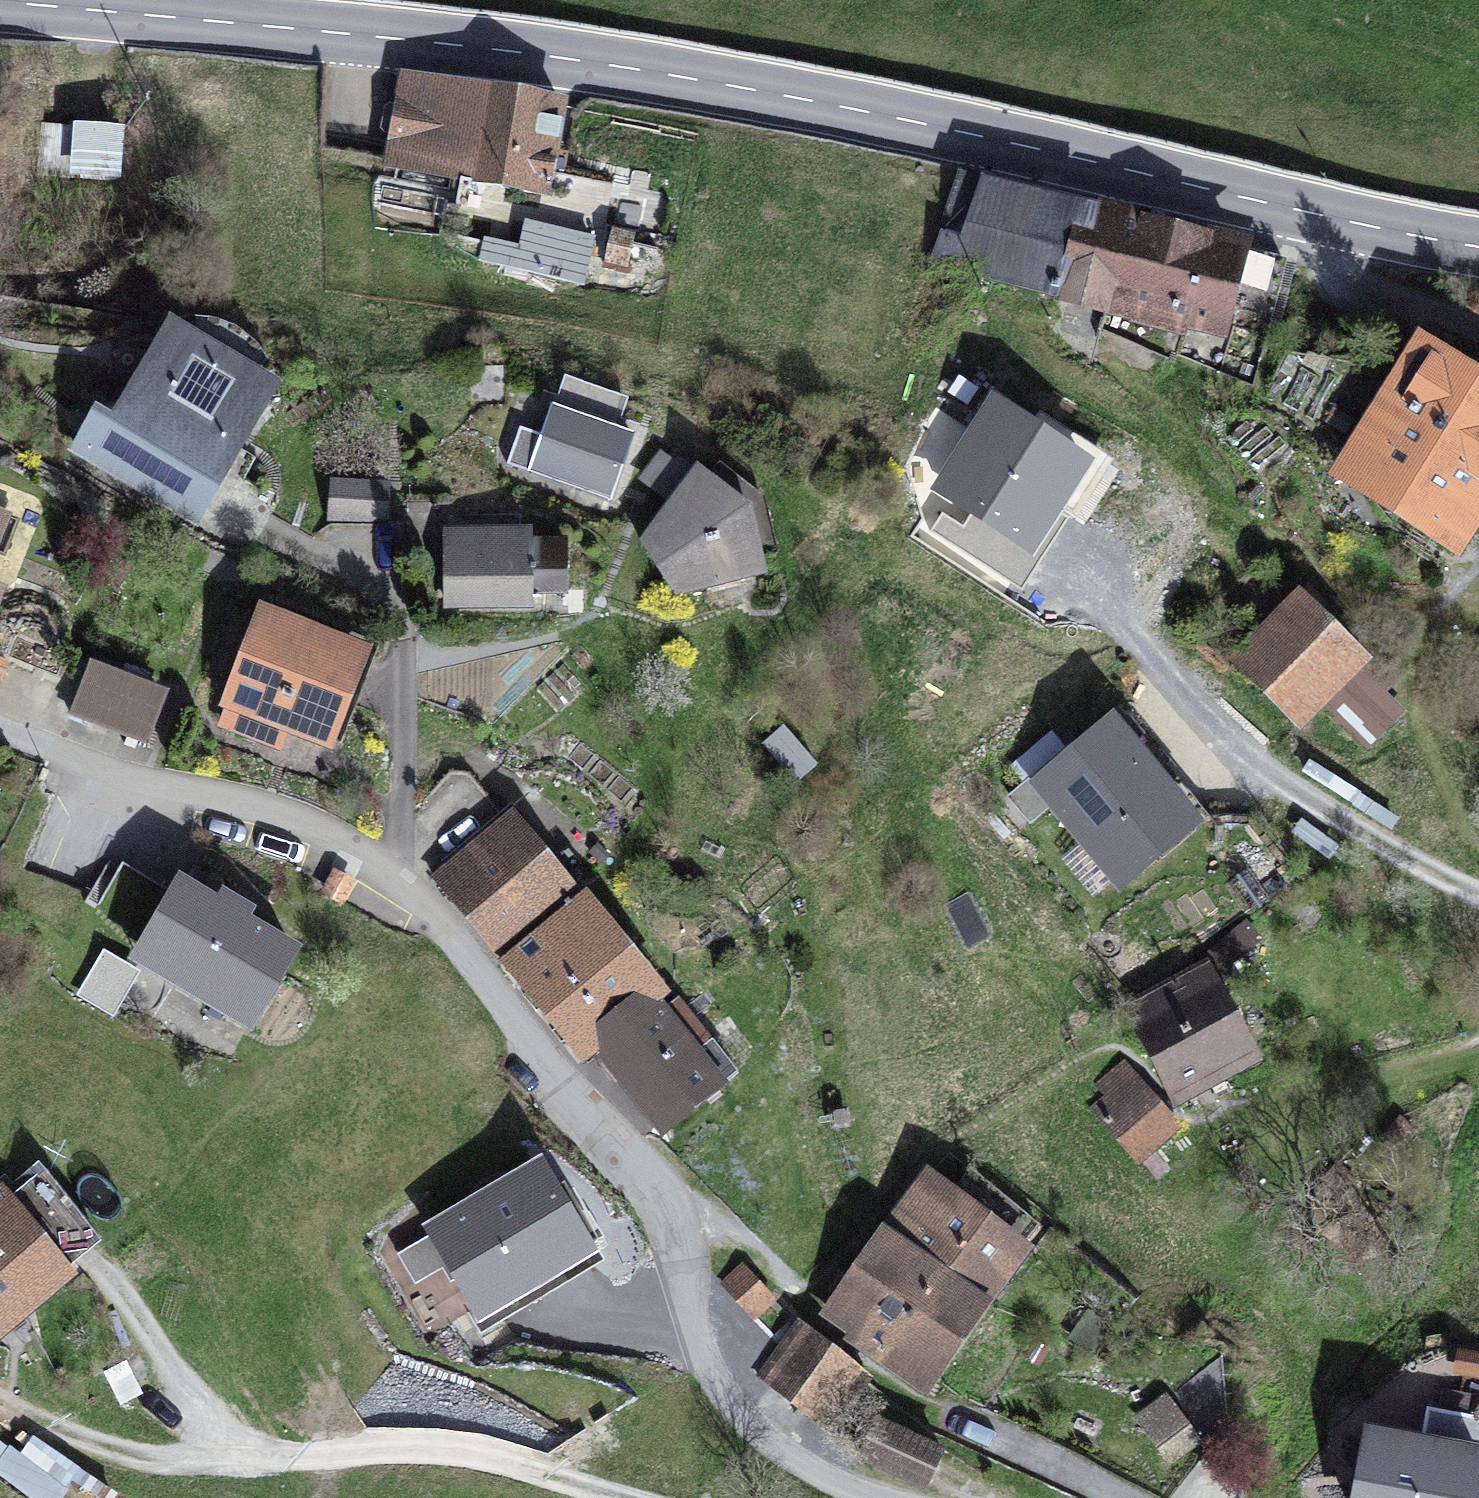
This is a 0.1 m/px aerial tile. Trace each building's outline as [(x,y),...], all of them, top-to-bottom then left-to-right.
[(405,78),(390,165),(545,191),(560,103),(405,78)] [(84,131),(41,129),(39,168),(82,170),(84,131)] [(84,131),(82,170),(117,172),(119,133),(84,131)] [(1227,305),(1270,316),(1284,262),(960,177),(935,257),(954,267),(1105,308),(1108,296),(1137,304),(1133,320),(1184,334),(1188,318),(1221,327),(1227,305)] [(612,233),(606,259),(627,263),(633,238),(612,233)] [(252,411),(279,396),(273,372),(261,350),(243,333),(223,323),(202,319),(180,319),(159,326),(160,357),(221,359),(252,411)] [(1342,472),(1391,504),(1470,380),(1421,348),(1342,472)] [(196,478),(230,498),(253,460),(232,448),(253,413),(252,411),(221,359),(160,357),(158,357),(118,425),(99,414),(77,451),(177,510),(196,478)] [(554,404),(617,427),(628,397),(565,375),(554,404)] [(1039,555),(1104,434),(996,375),(930,496),(1039,555)] [(1391,504),(1438,533),(1477,471),(1478,473),(1478,385),(1470,380),(1391,504)] [(520,427),(507,464),(611,501),(635,433),(617,427),(554,404),(552,403),(541,434),(520,427)] [(676,593),(755,574),(730,535),(766,511),(765,505),(759,496),(720,466),(712,476),(699,467),(694,474),(678,462),(675,467),(661,457),(645,478),(660,489),(664,485),(677,495),(642,540),(676,593)] [(1454,543),(1478,504),(1478,473),(1477,471),(1438,533),(1454,543)] [(336,481),(333,518),(383,522),(386,486),(336,481)] [(755,574),(767,572),(764,557),(775,552),(766,511),(730,535),(755,574)] [(531,603),(531,590),(566,590),(566,543),(531,543),(531,533),(449,533),(449,603),(531,603)] [(1393,673),(1373,653),(1306,587),(1292,601),(1359,667),(1321,705),(1366,751),(1399,717),(1373,692),(1393,673)] [(1233,661),(1299,727),(1321,705),(1359,667),(1292,601),(1233,661)] [(327,737),(341,743),(379,645),(272,603),(267,617),(360,653),(327,737)] [(276,744),(285,721),(327,737),(360,653),(267,617),(225,724),(276,744)] [(68,716),(148,747),(169,691),(90,660),(68,716)] [(1201,807),(1128,720),(1080,759),(1071,747),(1010,797),(1030,821),(1057,799),(1089,838),(1120,874),(1152,848),(1185,820),(1201,807)] [(552,860),(513,812),(434,875),(502,959),(506,956),(574,901),(581,896),(565,877),(552,860)] [(1152,848),(1165,863),(1198,836),(1185,820),(1152,848)] [(1098,893),(1120,874),(1089,838),(1067,856),(1098,893)] [(565,877),(581,864),(568,848),(552,860),(565,877)] [(173,899),(176,895),(122,862),(119,866),(173,899)] [(143,949),(254,1016),(293,952),(241,921),(247,911),(224,897),(218,908),(181,886),(176,895),(173,899),(119,866),(83,926),(137,959),(143,949)] [(336,877),(328,893),(342,900),(350,883),(336,877)] [(605,1057),(663,1011),(662,1010),(627,966),(574,901),(506,956),(581,1049),(591,1040),(605,1057)] [(1131,1024),(1172,1099),(1251,1056),(1214,987),(1235,973),(1227,962),(1259,940),(1245,922),(1198,959),(1201,963),(1130,1006),(1136,1020),(1131,1024)] [(248,1026),(254,1016),(143,949),(137,959),(248,1026)] [(662,1010),(676,999),(641,955),(627,966),(662,1010)] [(697,1053),(711,1042),(676,999),(662,1010),(663,1011),(697,1053)] [(711,1042),(697,1053),(663,1011),(605,1057),(665,1132),(722,1086),(716,1078),(731,1066),(711,1042)] [(1091,1109),(1135,1161),(1178,1125),(1124,1061),(1097,1084),(1106,1096),(1091,1109)] [(716,1078),(722,1086),(737,1074),(731,1066),(716,1078)] [(526,1283),(536,1301),(595,1266),(539,1171),(436,1232),(463,1276),(482,1309),(470,1315),(481,1333),(503,1320),(493,1302),(526,1283)] [(953,1193),(962,1199),(977,1178),(969,1172),(953,1193)] [(6,1312),(96,1241),(43,1175),(11,1201),(4,1193),(0,1196),(0,1304),(6,1312)] [(953,1193),(928,1175),(887,1231),(981,1299),(1038,1222),(977,1178),(962,1199),(953,1193)] [(957,1339),(984,1301),(981,1299),(887,1231),(883,1228),(848,1276),(877,1297),(884,1286),(957,1339)] [(436,1232),(398,1254),(415,1285),(443,1269),(451,1283),(463,1276),(436,1232)] [(723,1285),(752,1317),(773,1299),(743,1267),(723,1285)] [(849,1335),(921,1387),(957,1339),(884,1286),(877,1297),(848,1276),(826,1306),(855,1327),(849,1335)] [(493,1302),(503,1320),(536,1301),(526,1283),(493,1302)] [(15,1324),(6,1312),(0,1317),(0,1336),(15,1324)] [(757,1374),(827,1431),(871,1379),(813,1331),(811,1333),(799,1323),(757,1374)] [(1140,1417),(1171,1459),(1196,1441),(1166,1399),(1140,1417)] [(1475,1479),(1478,1455),(1478,1417),(1427,1408),(1421,1442),(1371,1433),(1359,1497),(1471,1497),(1475,1479)] [(878,1420),(860,1458),(925,1487),(942,1450),(878,1420)] [(14,1479),(62,1497),(68,1497),(78,1473),(67,1468),(71,1460),(29,1443),(14,1479)]
